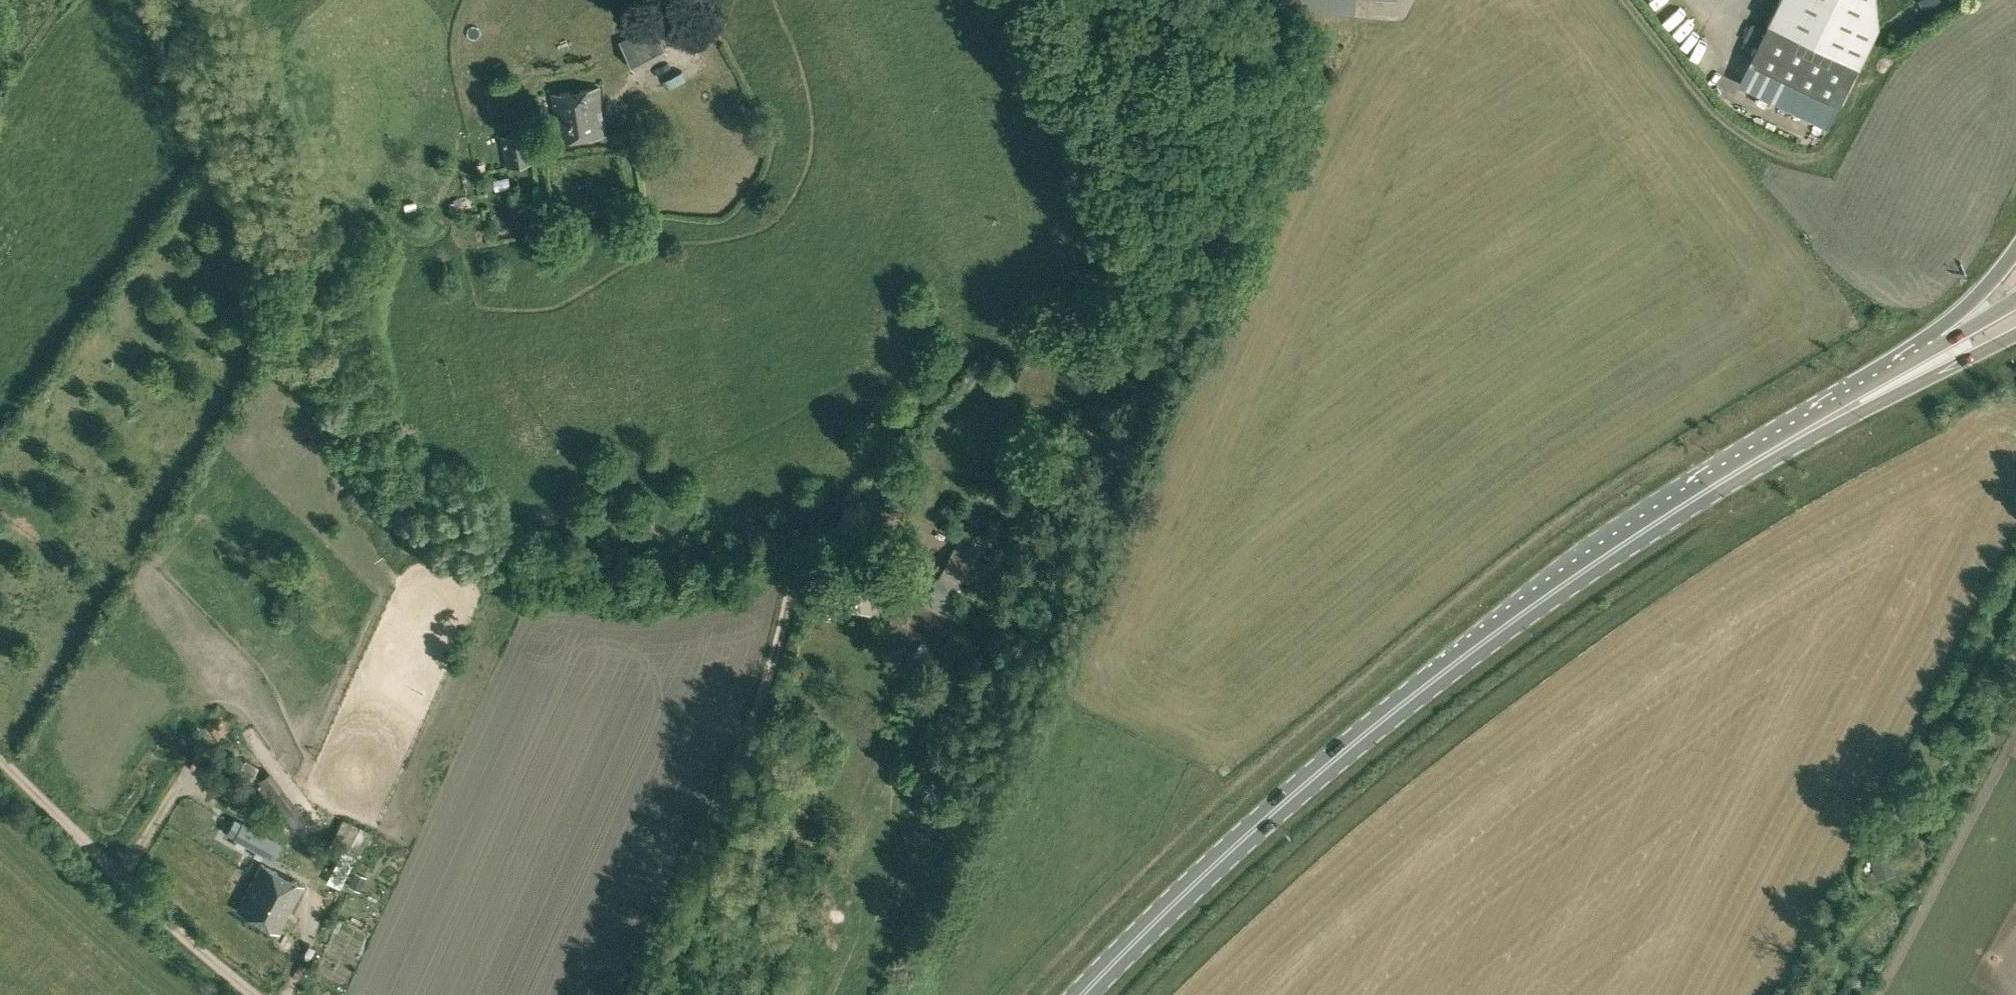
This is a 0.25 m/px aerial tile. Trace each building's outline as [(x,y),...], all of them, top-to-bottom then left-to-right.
[(1355,15),(1356,0),(1275,0),(1275,9),(1355,15)] [(1658,6),(1671,27),(1689,15),(1679,0),(1667,0),(1658,6)] [(1828,126),(1878,22),(1876,0),(1779,0),(1739,83),(1828,126)] [(1928,13),(1947,0),(1919,0),(1928,13)] [(620,40),(635,70),(669,53),(653,23),(620,40)] [(1707,47),(1696,57),(1705,67),(1716,57),(1707,47)] [(553,94),(559,140),(605,134),(599,87),(553,94)] [(501,135),(506,166),(536,161),(530,130),(501,135)] [(461,198),(454,200),(456,210),(463,209),(461,198)] [(954,549),(943,570),(977,587),(988,566),(975,560),(954,549)] [(853,550),(833,596),(871,613),(891,567),(853,550)] [(819,579),(828,582),(832,572),(824,568),(819,579)] [(962,580),(942,570),(925,604),(945,614),(962,580)] [(224,793),(244,803),(257,775),(238,765),(224,793)] [(271,797),(294,827),(302,821),(265,775),(258,780),(271,797)] [(327,881),(340,887),(370,832),(352,823),(343,818),(330,843),(343,849),(327,881)] [(234,839),(271,859),(279,843),(242,823),(234,839)] [(1888,853),(1871,857),(1876,876),(1893,872),(1888,853)] [(237,909),(278,930),(302,885),(261,864),(237,909)] [(347,885),(359,891),(365,876),(353,870),(347,885)]
